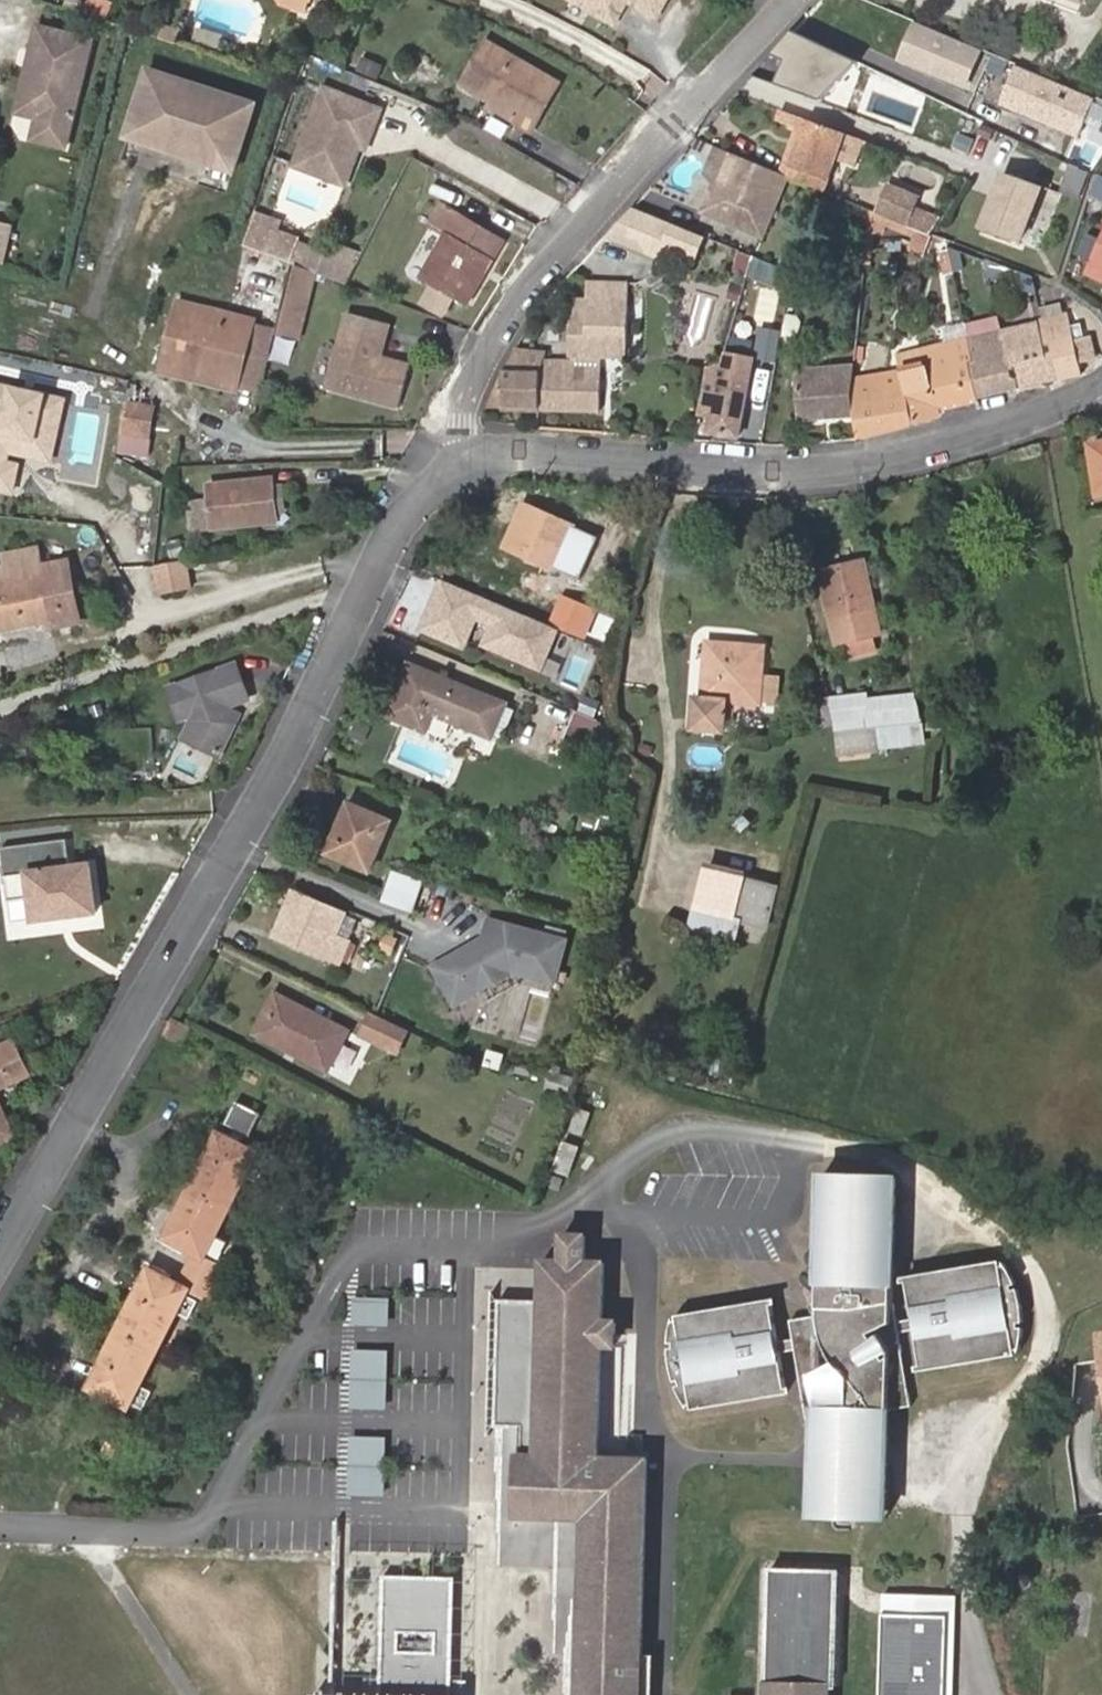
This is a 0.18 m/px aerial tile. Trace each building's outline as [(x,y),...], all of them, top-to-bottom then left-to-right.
[(83,14),(100,19),(104,20),(111,3),(103,0),(100,0),(98,4),(88,0),(83,14)] [(299,14),(304,0),(273,0),(277,7),(299,14)] [(593,7),(616,20),(626,1),(625,0),(590,0),(593,7)] [(637,1),(659,12),(665,0),(637,0),(637,1)] [(157,37),(169,41),(173,43),(177,30),(161,24),(157,37)] [(64,147),(90,40),(37,27),(18,104),(39,109),(35,125),(32,139),(64,147)] [(963,87),(977,53),(914,27),(901,60),(963,87)] [(821,100),(858,63),(791,32),(768,58),(782,63),(775,83),(821,100)] [(492,45),(469,80),(467,84),(496,102),(515,113),(512,117),(535,131),(563,87),(492,45)] [(255,105),(150,70),(128,135),(233,171),(255,105)] [(821,100),(775,83),(773,87),(818,104),(821,100)] [(325,87),(294,164),(330,178),(345,141),(359,146),(365,149),(381,110),(325,87)] [(515,113),(496,102),(492,109),(511,120),(512,117),(515,113)] [(35,125),(39,109),(18,104),(14,119),(35,125)] [(811,125),(781,115),(779,121),(801,130),(784,177),(791,180),(796,167),(811,125)] [(1028,116),(1019,136),(1047,149),(1055,128),(1028,116)] [(829,180),(844,138),(811,125),(796,167),(791,180),(809,188),(824,194),(829,180)] [(359,146),(345,141),(330,178),(344,184),(359,146)] [(715,148),(697,171),(708,178),(716,178),(732,155),(715,148)] [(784,177),(732,155),(716,178),(708,178),(691,201),(710,210),(716,201),(731,207),(724,217),(745,227),(784,177)] [(1086,173),(1070,166),(1060,192),(1077,198),(1086,173)] [(982,228),(1018,243),(1040,189),(1003,175),(982,228)] [(1099,175),(1089,195),(1101,202),(1101,177),(1099,175)] [(882,199),(913,212),(919,198),(888,185),(882,199)] [(882,199),(875,216),(906,229),(913,212),(882,199)] [(449,238),(462,217),(440,204),(427,227),(444,237),(445,236),(449,238)] [(702,239),(630,209),(605,236),(658,258),(663,246),(693,258),(702,239)] [(913,212),(906,229),(931,240),(938,223),(913,212)] [(279,222),(253,214),(243,244),(293,263),(314,271),(346,283),(361,255),(330,245),(327,254),(296,243),(297,239),(276,232),(279,222)] [(488,259),(499,239),(462,217),(449,238),(445,236),(444,237),(436,251),(422,275),(437,284),(460,298),(467,302),(490,260),(488,259)] [(11,228),(0,225),(0,264),(2,265),(11,228)] [(444,237),(427,227),(419,241),(436,251),(444,237)] [(1091,265),(1101,269),(1101,242),(1091,265)] [(976,272),(973,256),(950,247),(946,248),(946,251),(938,252),(943,275),(954,272),(957,280),(966,278),(965,274),(976,272)] [(314,271),(293,263),(277,330),(298,335),(314,271)] [(1019,287),(1025,277),(1004,269),(1000,280),(1019,287)] [(574,271),(556,292),(562,297),(580,276),(574,271)] [(543,354),(540,408),(598,410),(601,356),(626,357),(630,283),(592,281),(591,299),(579,299),(578,317),(574,317),(572,354),(543,354)] [(449,318),(460,298),(437,284),(425,304),(449,318)] [(179,297),(175,311),(250,332),(254,319),(179,297)] [(250,332),(175,311),(163,358),(237,378),(250,332)] [(1084,336),(1095,330),(1084,311),(1073,318),(1084,336)] [(389,325),(347,313),(328,385),(400,404),(410,363),(381,356),(389,325)] [(966,338),(1015,328),(1011,313),(963,324),(966,338)] [(720,336),(730,339),(736,318),(725,315),(720,336)] [(1079,375),(1066,317),(1015,328),(966,338),(963,324),(940,329),(943,344),(903,354),(899,370),(900,373),(910,421),(937,414),(935,408),(1079,375)] [(784,321),(781,341),(794,344),(799,323),(784,321)] [(275,339),(250,332),(237,378),(263,386),(275,339)] [(1094,335),(1081,338),(1087,362),(1100,359),(1094,335)] [(525,336),(515,353),(543,354),(544,337),(525,336)] [(502,407),(540,408),(543,354),(515,353),(503,372),(502,407)] [(707,367),(698,416),(711,418),(709,430),(736,435),(751,360),(726,355),(723,366),(707,367)] [(237,378),(163,358),(160,369),(234,389),(237,378)] [(856,418),(851,390),(852,380),(854,367),(798,369),(800,422),(856,418)] [(495,390),(487,406),(502,407),(503,372),(495,390)] [(910,421),(900,373),(852,380),(851,390),(856,418),(859,435),(910,421)] [(151,407),(126,402),(119,435),(144,440),(151,407)] [(1090,445),(1099,495),(1101,494),(1101,443),(1090,445)] [(291,478),(271,480),(274,510),(294,508),(291,478)] [(212,518),(213,528),(275,522),(274,510),(271,480),(209,486),(210,495),(212,518)] [(212,518),(210,495),(199,496),(201,520),(212,518)] [(523,505),(504,546),(554,568),(564,546),(589,556),(597,538),(523,505)] [(52,620),(40,567),(36,549),(2,556),(4,566),(0,567),(0,632),(52,620)] [(193,587),(187,560),(156,566),(162,594),(193,587)] [(66,561),(40,567),(52,620),(53,626),(79,620),(66,561)] [(862,565),(819,574),(836,645),(879,635),(862,565)] [(558,632),(445,580),(423,628),(464,647),(477,617),(494,625),(485,645),(540,671),(558,632)] [(585,637),(596,612),(563,596),(551,621),(585,637)] [(724,702),(758,704),(763,648),(707,644),(701,698),(694,698),(691,729),(721,731),(724,702)] [(426,731),(433,715),(491,738),(505,705),(409,666),(389,716),(426,731)] [(235,667),(172,688),(183,721),(193,717),(194,720),(181,739),(214,759),(239,723),(228,717),(226,709),(245,703),(235,667)] [(829,699),(837,732),(848,731),(867,729),(864,700),(864,696),(829,699)] [(920,724),(914,696),(864,700),(867,729),(870,729),(920,724)] [(594,752),(604,725),(604,723),(577,712),(565,740),(594,752)] [(923,748),(920,724),(870,729),(872,752),(923,748)] [(872,752),(870,729),(867,729),(848,731),(850,754),(872,752)] [(850,754),(848,731),(837,732),(843,755),(850,754)] [(391,823),(349,806),(329,852),(370,870),(391,823)] [(3,849),(8,900),(30,897),(34,921),(95,913),(90,865),(69,867),(66,841),(3,849)] [(695,908),(732,918),(743,876),(707,866),(695,908)] [(767,927),(778,885),(743,876),(732,918),(767,927)] [(416,881),(401,878),(395,898),(409,902),(416,881)] [(345,915),(330,907),(328,908),(293,893),(275,934),(340,961),(348,943),(336,938),(345,915)] [(726,939),(732,918),(695,908),(689,929),(726,939)] [(554,980),(558,967),(564,944),(487,926),(481,948),(470,945),(433,964),(452,1002),(512,970),(553,981),(554,980)] [(561,982),(565,969),(558,967),(554,980),(561,982)] [(284,998),(278,994),(257,1034),(263,1037),(284,998)] [(329,1072),(350,1033),(284,998),(263,1037),(290,1051),(292,1046),(300,1050),(298,1055),(329,1072)] [(395,1016),(378,1008),(372,1020),(390,1028),(395,1016)] [(397,1053),(410,1023),(395,1016),(390,1028),(372,1020),(365,1037),(397,1053)] [(27,1076),(12,1042),(0,1048),(0,1088),(27,1076)] [(290,1051),(298,1055),(300,1050),(292,1046),(290,1051)] [(490,1049),(485,1064),(503,1070),(509,1055),(490,1049)] [(552,1070),(547,1090),(571,1097),(577,1077),(552,1070)] [(248,1143),(260,1120),(234,1107),(222,1130),(248,1143)] [(12,1135),(0,1108),(0,1140),(12,1135)] [(257,1154),(220,1135),(167,1237),(198,1252),(206,1256),(257,1154)] [(565,1144),(554,1171),(562,1174),(566,1175),(577,1149),(565,1144)] [(562,1174),(554,1171),(548,1188),(555,1191),(562,1174)] [(791,1319),(794,1339),(796,1351),(809,1426),(816,1426),(814,1517),(887,1521),(891,1412),(912,1408),(900,1334),(897,1322),(895,1305),(898,1177),(823,1175),(819,1314),(791,1319)] [(645,1461),(598,1459),(602,1263),(585,1263),(585,1238),(564,1237),(562,1262),(544,1262),(537,1457),(519,1456),(518,1515),(584,1518),(579,1694),(639,1694),(645,1461)] [(206,1256),(198,1252),(181,1286),(189,1290),(211,1301),(213,1295),(219,1284),(228,1267),(206,1256)] [(907,1279),(915,1318),(917,1331),(925,1373),(1018,1357),(1020,1355),(1022,1349),(1024,1344),(1027,1336),(1028,1329),(1029,1323),(1029,1315),(1028,1308),(1026,1299),(1024,1290),(1018,1280),(1010,1271),(1003,1261),(907,1279)] [(181,1286),(149,1271),(91,1387),(130,1406),(189,1290),(181,1286)] [(355,1326),(392,1326),(393,1297),(355,1296),(355,1326)] [(779,1355),(777,1342),(770,1301),(678,1317),(677,1322),(674,1329),(671,1337),(669,1346),(669,1356),(669,1366),(669,1372),(673,1383),(678,1395),(684,1404),(690,1411),(786,1394),(779,1355)] [(897,1322),(900,1334),(917,1331),(915,1318),(897,1322)] [(794,1339),(777,1342),(779,1355),(796,1351),(794,1339)] [(352,1408),(391,1409),(392,1349),(353,1348),(352,1408)] [(350,1496),(388,1496),(388,1435),(351,1435),(350,1496)] [(827,1686),(834,1685),(837,1573),(771,1571),(767,1694),(827,1694),(827,1686)] [(465,1582),(383,1580),(380,1694),(462,1694),(465,1582)] [(880,1618),(879,1694),(939,1694),(940,1619),(880,1618)]
